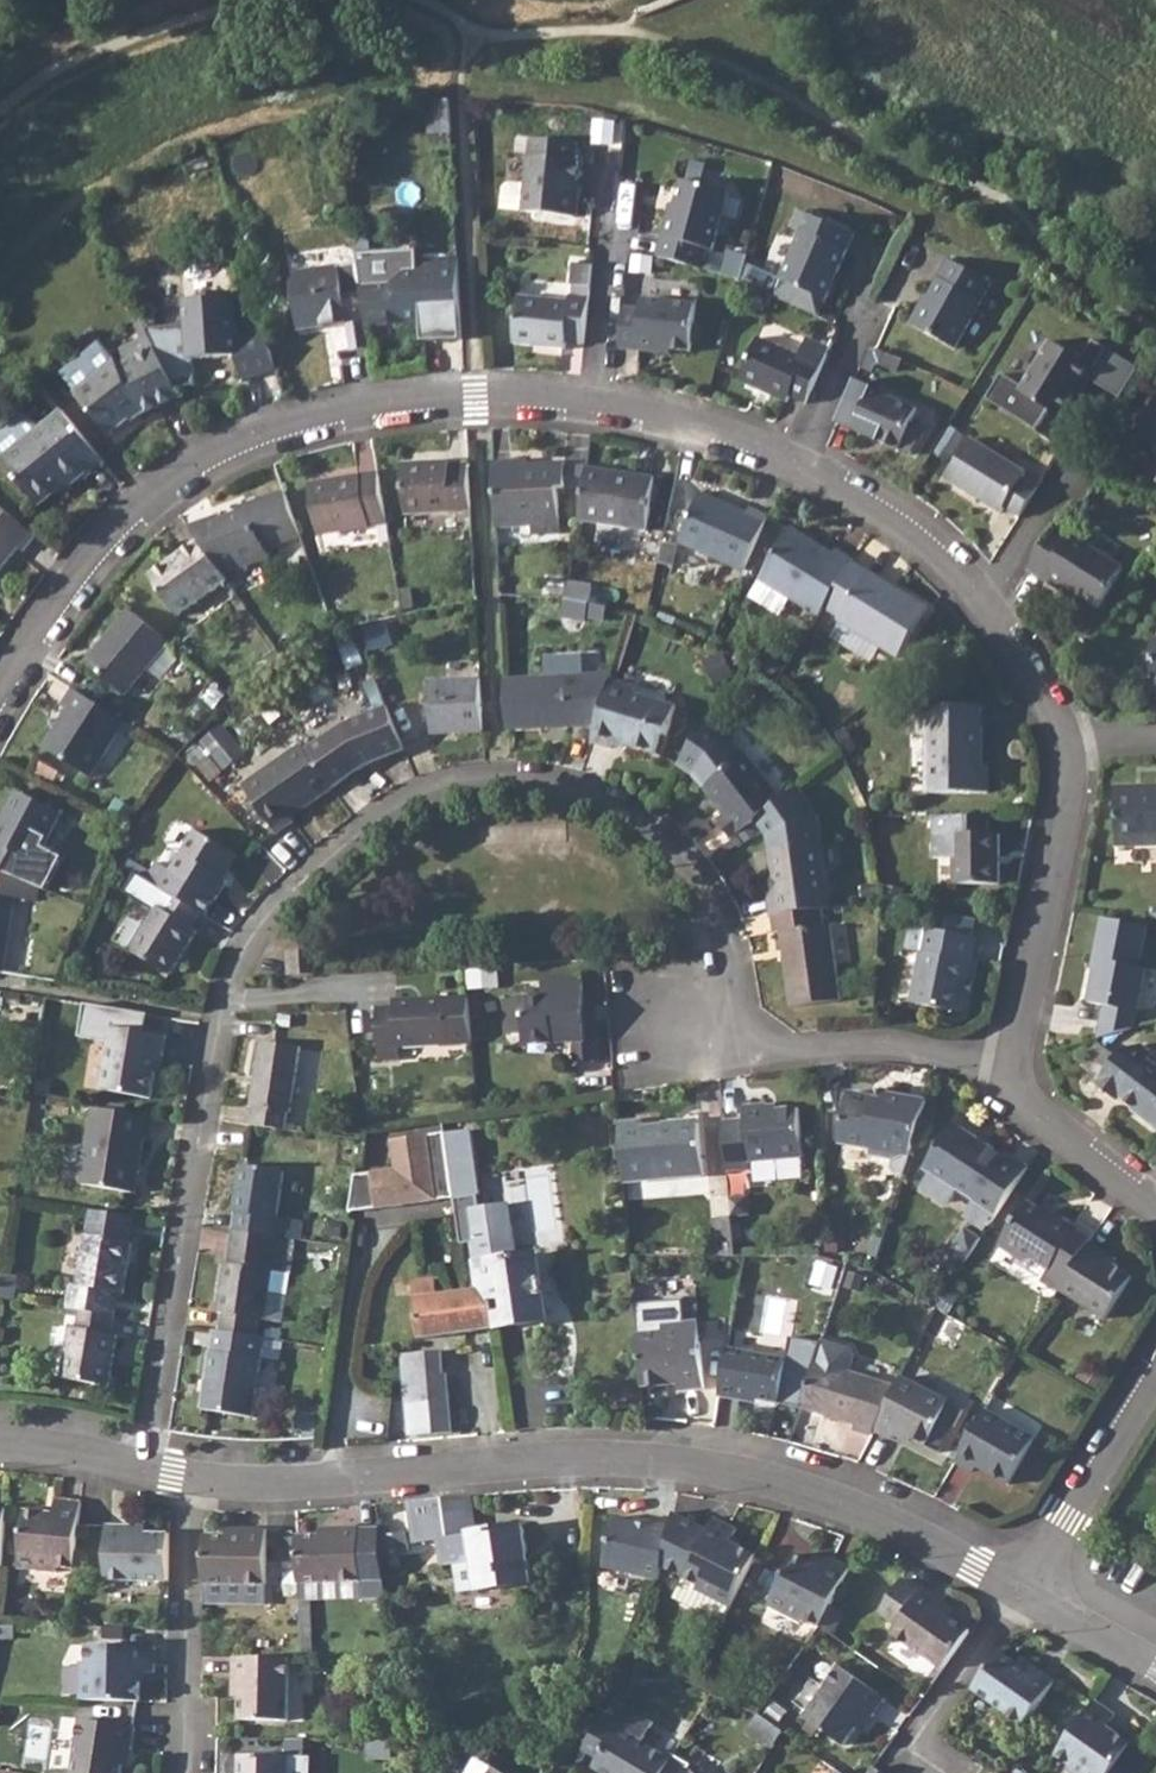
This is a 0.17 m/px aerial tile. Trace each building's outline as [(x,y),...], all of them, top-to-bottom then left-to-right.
[(502,213),(523,214),(573,220),(576,197),(578,165),(575,164),(577,146),(531,141),(527,188),(509,186),(505,189),(502,213)] [(622,202),(628,148),(589,144),(583,198),(622,202)] [(663,218),(652,259),(698,272),(704,252),(709,254),(711,250),(725,197),(680,184),(669,220),(663,218)] [(852,238),(799,215),(791,232),(799,235),(771,301),(818,320),(852,238)] [(460,340),(454,258),(414,260),(414,250),(356,254),(362,295),(367,330),(420,323),(421,336),(439,334),(440,342),(460,340)] [(726,253),(719,278),(739,284),(745,259),(726,253)] [(568,263),(566,284),(586,285),(588,265),(568,263)] [(946,264),(911,328),(954,352),(989,287),(946,264)] [(344,319),(346,335),(367,330),(362,295),(343,298),(337,270),(297,276),(289,287),(297,334),(321,331),(321,323),(344,319)] [(585,297),(565,295),(564,301),(515,297),(511,337),(563,342),(563,336),(581,337),(585,297)] [(273,371),(264,338),(241,345),(234,345),(231,298),(206,298),(207,303),(183,303),(186,361),(231,361),(238,381),(273,371)] [(621,309),(617,350),(657,353),(657,349),(689,351),(692,305),(640,300),(639,309),(621,309)] [(786,395),(804,404),(827,350),(806,341),(799,357),(794,355),(756,338),(738,382),(784,402),(786,395)] [(1048,343),(1017,394),(1057,418),(1078,385),(1083,388),(1093,371),(1048,343)] [(179,399),(154,349),(118,367),(114,362),(75,393),(109,436),(130,422),(127,418),(135,412),(141,418),(179,399)] [(853,383),(837,418),(853,425),(851,431),(896,451),(915,408),(870,388),(868,391),(853,383)] [(1138,439),(1155,447),(1155,398),(1138,439)] [(105,464),(63,412),(41,428),(3,462),(41,508),(83,471),(89,477),(105,464)] [(1000,508),(1016,518),(1034,489),(1018,479),(1022,473),(968,440),(944,480),(984,505),(997,513),(1000,508)] [(397,466),(401,517),(466,511),(463,466),(445,467),(445,463),(397,466)] [(526,466),(492,467),(495,532),(529,530),(529,539),(559,537),(557,493),(565,493),(564,468),(527,470),(526,466)] [(587,469),(578,521),(646,532),(654,480),(587,469)] [(373,475),(303,488),(313,538),(382,524),(373,475)] [(215,514),(182,526),(192,540),(214,571),(260,555),(258,547),(295,534),(279,490),(242,503),(242,507),(216,517),(215,514)] [(678,544),(742,573),(766,519),(747,510),(744,515),(698,496),(678,544)] [(0,506),(0,565),(16,544),(21,548),(34,533),(0,506)] [(1050,527),(1023,573),(1060,594),(1063,590),(1094,608),(1117,568),(1050,527)] [(788,602),(817,619),(821,612),(850,564),(833,554),(831,557),(787,531),(747,601),(777,620),(788,602)] [(192,540),(141,575),(171,616),(221,582),(214,571),(192,540)] [(850,564),(821,612),(836,620),(834,624),(895,661),(926,611),(890,588),(886,594),(861,579),(865,573),(850,564)] [(568,583),(566,600),(590,606),(593,588),(568,583)] [(590,606),(566,600),(561,617),(602,628),(606,610),(590,606)] [(164,646),(124,612),(78,665),(116,697),(164,646)] [(611,675),(502,681),(505,731),(595,727),(608,684),(611,675)] [(480,733),(477,682),(427,686),(431,737),(480,733)] [(595,727),(590,743),(611,750),(613,743),(622,745),(624,751),(653,758),(660,738),(665,740),(674,712),(638,701),(632,691),(608,684),(595,727)] [(118,723),(67,689),(56,706),(61,711),(37,748),(81,777),(118,723)] [(978,767),(978,713),(978,708),(915,708),(915,737),(923,737),(923,742),(923,794),(984,794),(984,767),(978,767)] [(345,726),(300,753),(329,791),(358,771),(402,755),(384,711),(345,726)] [(716,826),(729,842),(745,831),(753,824),(778,804),(741,755),(739,757),(726,741),(705,727),(677,768),(692,780),(704,794),(705,792),(726,818),(716,826)] [(291,825),(287,820),(285,816),(306,801),(309,805),(329,791),(300,753),(297,748),(240,789),(274,837),(291,825)] [(1113,789),(1115,847),(1155,846),(1155,787),(1113,789)] [(19,883),(28,865),(54,816),(9,792),(0,811),(0,875),(19,883)] [(767,895),(770,919),(821,911),(828,910),(813,818),(793,792),(778,804),(753,824),(765,839),(774,894),(767,895)] [(986,818),(931,817),(931,859),(952,859),(952,885),(997,886),(997,835),(986,835),(986,818)] [(153,863),(143,879),(170,895),(199,913),(203,916),(226,881),(221,877),(235,856),(195,831),(169,872),(153,863)] [(11,899),(31,902),(33,888),(19,883),(0,875),(0,967),(11,899)] [(199,913),(170,895),(160,910),(155,907),(128,950),(168,975),(196,931),(190,927),(199,913)] [(821,911),(770,919),(773,936),(779,935),(793,1010),(842,1002),(829,926),(824,926),(821,911)] [(1150,930),(1102,920),(1095,959),(1103,960),(1102,968),(1095,971),(1089,1003),(1106,1006),(1141,1013),(1149,970),(1143,969),(1150,930)] [(927,929),(912,1005),(961,1014),(976,940),(927,929)] [(311,974),(310,951),(291,952),(291,975),(311,974)] [(503,1033),(521,1033),(535,1032),(550,1043),(570,1041),(571,1062),(595,1061),(593,1021),(582,1022),(582,1008),(580,980),(545,980),(545,998),(537,998),(501,1000),(503,1033)] [(466,996),(443,997),(446,1044),(469,1042),(466,996)] [(446,1044),(443,997),(393,1001),(393,1008),(375,1010),(376,1029),(378,1059),(396,1059),(396,1047),(446,1044)] [(108,1027),(98,1091),(148,1099),(155,1055),(160,1056),(163,1036),(108,1027)] [(252,1105),(250,1123),(284,1128),(286,1110),(289,1110),(298,1046),(259,1041),(249,1104),(252,1105)] [(1153,1054),(1141,1045),(1117,1053),(1094,1086),(1115,1101),(1118,1098),(1139,1115),(1138,1117),(1155,1131),(1155,1066),(1148,1060),(1153,1054)] [(885,1100),(871,1097),(846,1093),(836,1142),(867,1149),(866,1155),(891,1161),(889,1169),(894,1176),(903,1179),(926,1103),(887,1094),(885,1100)] [(745,1121),(724,1123),(728,1170),(751,1168),(751,1162),(801,1158),(799,1110),(769,1112),(768,1105),(744,1107),(745,1121)] [(150,1117),(90,1107),(78,1183),(131,1192),(140,1139),(146,1140),(150,1117)] [(639,1120),(617,1122),(623,1181),(636,1180),(638,1201),(675,1197),(673,1177),(701,1174),(697,1125),(660,1128),(660,1124),(640,1126),(639,1120)] [(927,1166),(993,1211),(997,1214),(1029,1167),(1008,1153),(1006,1156),(956,1123),(927,1166)] [(444,1132),(404,1138),(409,1168),(396,1170),(353,1176),(348,1213),(453,1197),(444,1132)] [(237,1212),(234,1230),(282,1237),(288,1238),(291,1220),(275,1218),(282,1170),(239,1164),(232,1211),(237,1212)] [(749,1196),(729,1198),(731,1216),(750,1215),(749,1196)] [(528,1200),(468,1209),(474,1238),(482,1289),(493,1287),(499,1326),(547,1318),(538,1254),(528,1200)] [(1040,1282),(1056,1293),(1059,1287),(1089,1241),(1094,1234),(1079,1226),(1076,1231),(1056,1218),(1053,1222),(1027,1204),(999,1247),(1024,1264),(1033,1262),(1048,1272),(1040,1282)] [(731,1216),(712,1218),(715,1255),(734,1255),(731,1216)] [(956,1241),(972,1251),(984,1235),(967,1225),(956,1241)] [(222,1313),(220,1330),(254,1335),(257,1318),(262,1319),(270,1270),(277,1271),(282,1237),(234,1230),(229,1264),(224,1263),(217,1312),(222,1313)] [(83,1233),(75,1284),(80,1285),(76,1309),(111,1315),(115,1291),(121,1292),(129,1241),(83,1233)] [(1089,1241),(1059,1287),(1105,1318),(1132,1276),(1115,1265),(1102,1256),(1105,1252),(1089,1241)] [(457,1332),(451,1294),(438,1296),(435,1280),(413,1284),(422,1337),(457,1332)] [(468,1292),(451,1294),(457,1332),(499,1326),(493,1287),(482,1289),(468,1292)] [(111,1315),(76,1309),(73,1327),(68,1327),(59,1378),(105,1386),(114,1334),(108,1333),(111,1315)] [(661,1332),(637,1333),(642,1389),(664,1386),(665,1385),(675,1384),(676,1391),(701,1389),(696,1321),(661,1324),(661,1332)] [(220,1330),(211,1329),(201,1409),(251,1417),(263,1337),(254,1335),(220,1330)] [(729,1343),(720,1393),(741,1397),(742,1393),(782,1400),(790,1354),(729,1343)] [(440,1351),(409,1353),(412,1378),(447,1376),(446,1373),(443,1373),(440,1351)] [(817,1358),(802,1403),(859,1420),(857,1428),(873,1432),(875,1428),(899,1382),(817,1358)] [(899,1382),(875,1428),(893,1437),(898,1428),(927,1443),(940,1419),(953,1426),(963,1408),(949,1401),(902,1375),(899,1382)] [(447,1376),(412,1378),(413,1397),(449,1395),(447,1376)] [(449,1395),(413,1397),(417,1435),(452,1432),(449,1395)] [(987,1405),(957,1458),(972,1467),(977,1459),(1010,1477),(1036,1433),(987,1405)] [(443,1498),(410,1502),(417,1545),(440,1541),(445,1568),(458,1565),(476,1562),(472,1536),(476,1535),(472,1511),(446,1514),(443,1498)] [(53,1570),(71,1571),(75,1536),(78,1504),(53,1502),(51,1516),(22,1514),(17,1570),(53,1574),(53,1570)] [(672,1597),(721,1623),(730,1605),(755,1555),(738,1547),(728,1541),(731,1536),(734,1528),(712,1517),(672,1597)] [(613,1518),(602,1568),(658,1580),(670,1527),(650,1523),(649,1526),(613,1518)] [(104,1582),(166,1584),(167,1536),(143,1536),(144,1529),(105,1528),(104,1582)] [(476,1535),(472,1536),(476,1562),(481,1591),(532,1582),(523,1528),(476,1535)] [(319,1536),(296,1536),(298,1585),(361,1582),(361,1600),(385,1599),(383,1581),(379,1532),(356,1533),(356,1529),(318,1530),(319,1536)] [(203,1537),(203,1584),(265,1586),(266,1532),(225,1532),(225,1538),(203,1537)] [(818,1568),(810,1564),(794,1555),(768,1607),(801,1624),(803,1619),(818,1628),(829,1606),(848,1568),(825,1556),(821,1563),(818,1568)] [(948,1616),(934,1606),(938,1601),(921,1589),(919,1592),(901,1579),(877,1614),(895,1627),(890,1634),(941,1670),(958,1647),(968,1630),(948,1616)] [(829,1606),(818,1628),(830,1636),(842,1613),(829,1606)] [(80,1664),(79,1703),(137,1703),(136,1692),(137,1673),(153,1672),(153,1648),(85,1648),(85,1665),(80,1664)] [(996,1651),(969,1690),(1021,1726),(1051,1682),(1020,1660),(1016,1665),(996,1651)] [(287,1660),(232,1658),(232,1697),(239,1699),(238,1721),(286,1721),(287,1660)] [(842,1745),(855,1727),(865,1714),(871,1718),(884,1700),(839,1667),(804,1718),(842,1745)] [(697,1670),(690,1684),(710,1693),(717,1680),(697,1670)] [(584,1748),(601,1757),(595,1768),(603,1772),(664,1772),(673,1759),(641,1741),(652,1720),(612,1697),(604,1716),(599,1723),(584,1748)] [(1053,1756),(1066,1766),(1064,1770),(1068,1772),(1107,1772),(1128,1742),(1103,1726),(1111,1713),(1092,1699),(1066,1736),(1053,1756)] [(764,1718),(755,1735),(773,1747),(782,1731),(764,1718)] [(72,1772),(120,1772),(120,1768),(128,1768),(133,1730),(79,1721),(72,1772)] [(715,1772),(714,1763),(697,1754),(689,1769),(686,1768),(683,1772),(714,1772),(715,1772)] [(286,1757),(238,1756),(238,1772),(286,1772),(286,1757)]
